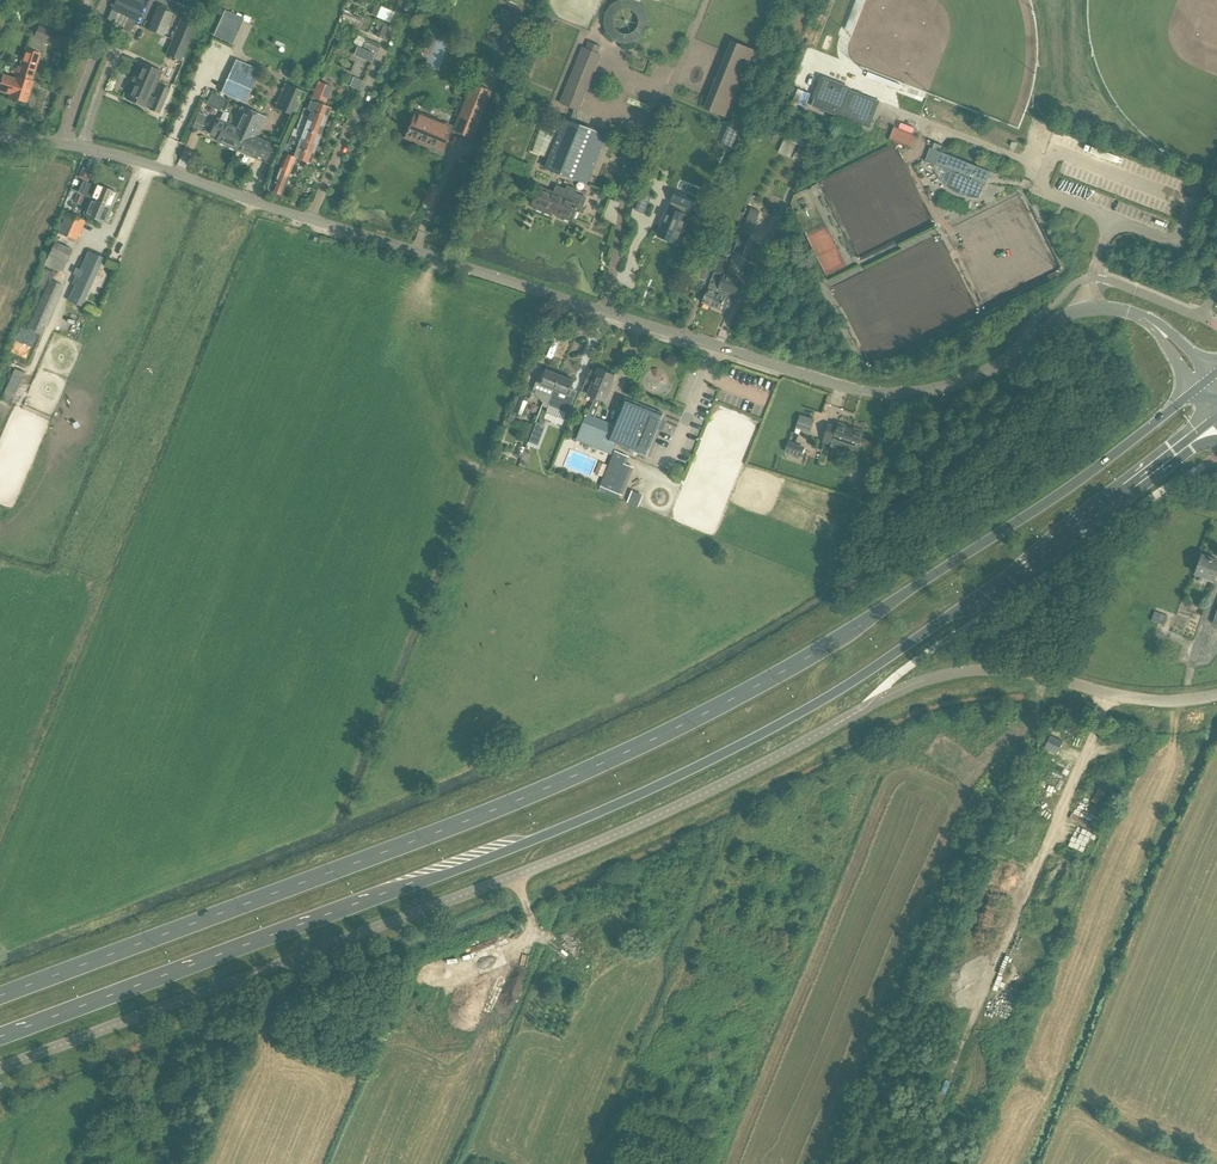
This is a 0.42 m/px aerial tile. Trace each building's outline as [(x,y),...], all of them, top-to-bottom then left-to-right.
[(130,33),(145,1),(144,0),(116,0),(109,15),(125,23),(122,29),(130,33)] [(203,8),(206,0),(183,0),(203,8)] [(611,4),(605,13),(603,23),(606,33),(614,41),(623,44),(633,44),(642,38),(648,30),(650,19),(647,10),(639,2),(634,0),(618,0),(611,4)] [(375,4),(372,11),(371,14),(376,16),(390,22),(394,12),(380,7),(380,6),(375,4)] [(173,13),(157,6),(147,28),(164,35),(173,13)] [(344,9),(342,16),(360,23),(362,18),(349,13),(350,11),(344,9)] [(182,16),(165,55),(181,61),(197,22),(182,16)] [(376,35),(383,38),(390,24),(375,18),(373,22),(380,25),(376,35)] [(26,49),(21,66),(18,65),(14,76),(16,77),(16,79),(3,75),(0,85),(0,90),(11,94),(10,97),(26,102),(32,81),(28,80),(30,73),(33,74),(40,53),(43,40),(71,53),(76,41),(41,26),(36,37),(30,35),(25,49),(26,49)] [(509,55),(519,31),(509,27),(499,51),(509,55)] [(353,43),(362,47),(364,42),(363,42),(365,38),(358,35),(356,39),(355,38),(353,43)] [(362,46),(377,52),(381,44),(366,38),(362,46)] [(732,39),(709,109),(736,118),(760,48),(732,39)] [(583,47),(560,103),(580,111),(603,55),(599,53),(602,46),(589,41),(586,48),(583,47)] [(373,54),(362,51),(359,58),(370,62),(373,54)] [(244,102),(247,94),(259,68),(235,57),(219,91),(244,102)] [(146,105),(150,107),(149,108),(159,113),(168,93),(158,89),(153,100),(148,99),(152,92),(153,92),(162,72),(140,62),(134,76),(131,80),(134,81),(126,99),(144,106),(145,107),(146,105)] [(522,69),(516,84),(527,88),(533,74),(522,69)] [(349,85),(360,90),(364,81),(353,76),(349,85)] [(822,79),(811,106),(869,128),(880,101),(822,79)] [(308,109),(305,108),(305,109),(328,117),(332,107),(325,105),(332,86),(317,81),(311,96),(308,95),(307,100),(310,101),(307,107),(308,109)] [(275,107),(285,112),(295,116),(306,92),(286,83),(275,107)] [(472,83),(454,130),(471,137),(490,90),(472,83)] [(211,90),(207,101),(221,107),(226,97),(211,90)] [(240,106),(232,125),(231,127),(242,132),(244,129),(247,130),(248,127),(259,132),(266,117),(243,106),(242,106),(240,106)] [(303,113),(302,113),(300,117),(324,126),(328,117),(305,109),(303,113)] [(194,126),(202,129),(208,114),(200,111),(194,126)] [(421,134),(429,137),(427,143),(442,149),(452,125),(416,111),(406,137),(418,142),(421,134)] [(297,126),(297,127),(303,129),(321,135),(324,126),(300,117),(298,122),(297,126)] [(559,123),(545,118),(533,152),(546,157),(559,123)] [(545,167),(576,180),(587,184),(606,136),(596,131),(565,118),(545,167)] [(214,131),(220,134),(217,140),(237,149),(244,133),(242,132),(231,127),(232,125),(226,123),(219,119),(214,131)] [(891,138),(912,147),(918,134),(896,125),(891,138)] [(728,126),(725,133),(737,137),(739,130),(728,126)] [(244,133),(237,149),(256,158),(257,156),(266,160),(273,145),(257,138),(258,134),(259,132),(248,127),(247,130),(244,129),(242,132),(244,133)] [(296,129),(294,128),(291,135),(318,145),(321,135),(303,129),(297,127),(296,129)] [(810,150),(813,144),(787,133),(784,139),(810,150)] [(291,135),(288,143),(289,144),(314,154),(318,145),(291,135)] [(286,151),(285,153),(296,158),(311,163),(314,154),(289,144),(288,143),(287,143),(286,146),(282,144),(280,149),(286,151)] [(955,185),(963,188),(971,191),(979,192),(982,184),(984,184),(983,183),(987,171),(989,172),(989,171),(940,151),(935,165),(951,171),(948,180),(955,185)] [(279,157),(274,171),(277,172),(289,176),(296,158),(285,153),(283,159),(279,157)] [(93,171),(82,167),(78,177),(88,181),(93,171)] [(266,189),(270,191),(282,195),(289,176),(277,172),(274,181),(270,179),(266,189)] [(117,193),(97,184),(96,186),(83,181),(78,192),(84,195),(91,197),(111,206),(117,193)] [(554,191),(540,186),(533,204),(536,206),(535,208),(552,214),(553,212),(572,220),(578,206),(583,208),(587,198),(576,193),(577,189),(568,185),(566,189),(557,185),(554,191)] [(644,188),(635,210),(644,213),(653,191),(644,188)] [(676,190),(658,236),(677,244),(696,198),(676,190)] [(84,195),(78,192),(74,201),(80,204),(84,195)] [(84,213),(104,222),(111,206),(91,197),(84,213)] [(750,208),(733,251),(743,255),(760,211),(750,208)] [(57,233),(76,241),(86,219),(66,211),(57,233)] [(54,241),(49,253),(44,264),(61,272),(72,249),(54,241)] [(72,283),(75,285),(68,300),(79,305),(86,290),(89,292),(96,277),(95,276),(103,258),(88,252),(80,269),(76,267),(73,274),(76,275),(75,277),(74,277),(72,283)] [(715,271),(711,281),(702,302),(711,306),(724,274),(723,274),(722,276),(721,275),(721,273),(722,271),(723,271),(728,260),(720,257),(716,268),(717,269),(716,271),(715,271)] [(702,264),(696,278),(706,282),(712,268),(702,264)] [(48,278),(49,279),(28,327),(42,333),(63,285),(52,280),(55,273),(43,267),(35,286),(43,289),(48,278)] [(733,278),(724,274),(711,306),(720,310),(722,307),(726,309),(732,295),(737,297),(744,282),(733,278)] [(1,400),(11,404),(25,372),(15,368),(1,400)] [(530,399),(520,395),(513,412),(524,416),(529,403),(532,404),(536,394),(543,402),(542,405),(547,407),(560,374),(546,369),(544,374),(540,374),(534,389),(530,399)] [(589,414),(587,413),(580,429),(588,432),(594,417),(597,418),(597,417),(595,417),(602,400),(607,402),(614,382),(613,381),(615,375),(599,369),(595,378),(589,375),(582,392),(596,397),(589,414)] [(547,407),(542,405),(535,422),(539,424),(541,418),(549,421),(555,406),(558,398),(566,401),(574,380),(560,374),(547,407)] [(626,396),(614,424),(624,428),(617,444),(650,457),(651,456),(658,460),(676,417),(668,414),(668,413),(626,396)] [(516,415),(510,413),(507,420),(514,423),(516,415)] [(814,429),(816,416),(801,414),(799,427),(814,429)] [(588,432),(580,429),(576,440),(611,454),(622,427),(597,417),(597,418),(594,417),(588,432)] [(823,442),(831,445),(831,446),(856,454),(864,431),(839,423),(837,428),(829,425),(823,442)] [(788,441),(785,452),(802,457),(805,447),(788,441)] [(600,486),(608,489),(606,494),(619,498),(620,494),(622,495),(634,467),(626,464),(630,456),(615,450),(600,486)] [(600,462),(595,473),(602,476),(607,465),(600,462)] [(864,467),(857,486),(866,489),(872,470),(864,467)] [(1214,580),(1216,570),(1216,559),(1202,554),(1195,573),(1214,580)] [(1151,620),(1152,620),(1147,634),(1152,636),(1157,622),(1165,625),(1168,616),(1155,611),(1151,620)] [(1052,751),(1056,727),(1048,726),(1045,749),(1052,751)]
